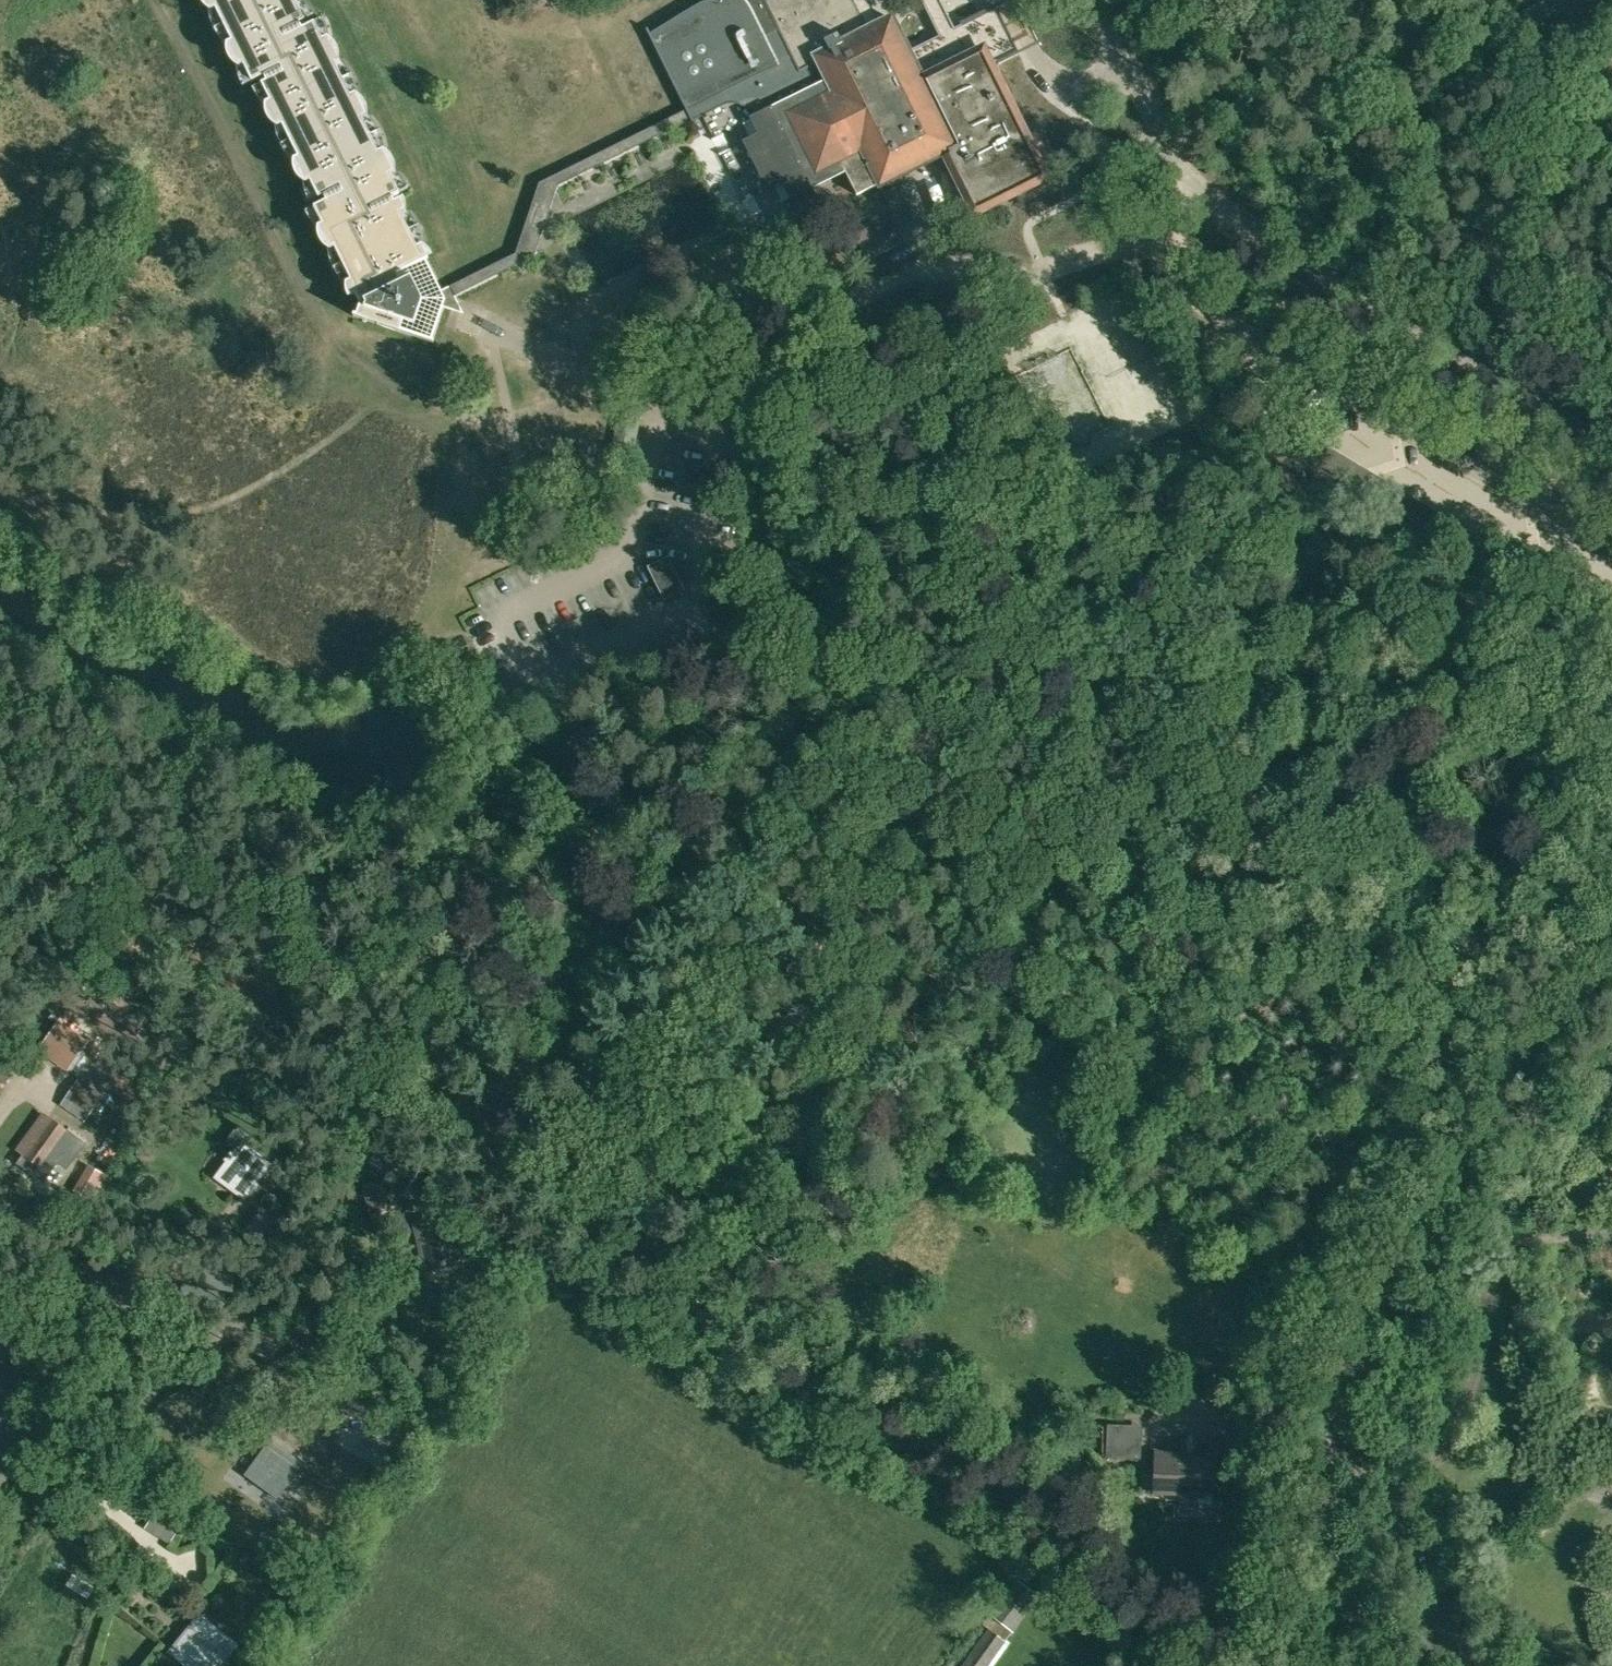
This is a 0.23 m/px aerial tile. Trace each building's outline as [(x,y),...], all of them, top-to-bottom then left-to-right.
[(379,152),(362,118),(367,116),(355,93),(350,95),(334,63),(339,60),(328,36),(323,39),(315,22),(303,28),(300,22),(305,20),(296,3),(301,0),(207,0),(212,9),(216,7),(233,40),(228,42),(240,65),(245,63),(253,80),(264,74),(267,81),(262,83),(271,100),(266,102),(278,125),(282,123),(299,156),(295,158),(306,181),(311,179),(319,196),(324,194),(327,200),(315,206),(324,223),(319,225),(331,248),(335,246),(352,278),(347,281),(354,294),(356,292),(360,302),(356,316),(431,340),(442,305),(451,308),(455,296),(455,295),(446,299),(441,290),(425,256),(427,255),(422,244),(417,247),(401,214),(405,211),(399,198),(394,201),(391,196),(399,192),(390,174),(395,172),(384,150),(379,152)] [(720,2),(715,1),(708,2),(703,4),(648,31),(687,109),(692,118),(693,119),(702,114),(711,132),(713,134),(716,137),(720,139),(722,140),(727,141),(732,141),(735,141),(745,136),(773,191),(765,195),(759,199),(756,204),(756,214),(756,219),(756,222),(757,224),(764,237),(788,225),(796,212),(804,215),(822,205),(812,186),(845,170),(855,190),(857,194),(879,183),(880,185),(881,185),(948,150),(949,152),(946,154),(975,211),(1045,175),(1010,105),(990,65),(1019,50),(1006,25),(997,7),(955,28),(941,0),(921,0),(940,36),(911,51),(892,14),(880,20),(871,1),(873,0),(721,0),(720,2)] [(909,217),(895,187),(884,192),(898,222),(909,217)] [(874,240),(868,227),(854,233),(866,259),(908,240),(902,227),(874,240)] [(641,418),(618,414),(614,435),(609,459),(632,463),(636,440),(641,418)] [(685,589),(668,556),(648,566),(665,600),(685,589)] [(89,1040),(58,1019),(37,1049),(68,1070),(89,1040)] [(3,1065),(14,1077),(24,1067),(13,1055),(3,1065)] [(23,1154),(16,1163),(43,1183),(58,1163),(67,1170),(85,1145),(84,1143),(68,1132),(43,1114),(40,1117),(17,1149),(23,1154)] [(238,1123),(225,1142),(234,1149),(235,1148),(240,1151),(245,1144),(247,1145),(254,1135),(238,1123)] [(247,1145),(245,1144),(240,1151),(235,1148),(234,1149),(232,1152),(231,1151),(224,1160),(226,1161),(214,1177),(245,1200),(251,1192),(252,1193),(260,1184),(258,1183),(271,1163),(247,1145)] [(369,1215),(398,1209),(391,1179),(362,1185),(369,1215)] [(264,1196),(262,1202),(265,1209),(271,1211),(278,1208),(280,1201),(277,1195),(270,1193),(264,1196)] [(464,1264),(454,1215),(412,1223),(423,1272),(464,1264)] [(526,1245),(508,1252),(513,1265),(531,1259),(526,1245)] [(207,1287),(183,1282),(180,1297),(203,1303),(207,1287)] [(171,1297),(168,1311),(189,1316),(192,1302),(171,1297)] [(4,1362),(0,1368),(0,1384),(9,1389),(4,1399),(17,1407),(23,1411),(38,1387),(19,1376),(22,1371),(21,1370),(5,1360),(16,1341),(0,1331),(0,1359),(4,1362)] [(1108,1424),(1107,1456),(1141,1459),(1142,1425),(1108,1424)] [(245,1475),(277,1498),(302,1463),(271,1440),(245,1475)] [(1154,1493),(1195,1494),(1215,1494),(1215,1458),(1177,1457),(1177,1451),(1155,1450),(1154,1493)] [(340,1467),(362,1480),(371,1465),(349,1452),(340,1467)] [(159,1512),(152,1521),(174,1537),(180,1528),(159,1512)] [(319,1515),(306,1537),(322,1547),(336,1524),(319,1515)] [(85,1552),(80,1563),(98,1571),(103,1560),(85,1552)] [(1012,1631),(1014,1632),(1041,1597),(1017,1579),(990,1615),(998,1621),(991,1631),(988,1630),(962,1665),(988,1665),(1005,1640),(1012,1631)] [(178,1657),(189,1665),(219,1665),(236,1645),(207,1622),(178,1657)]
